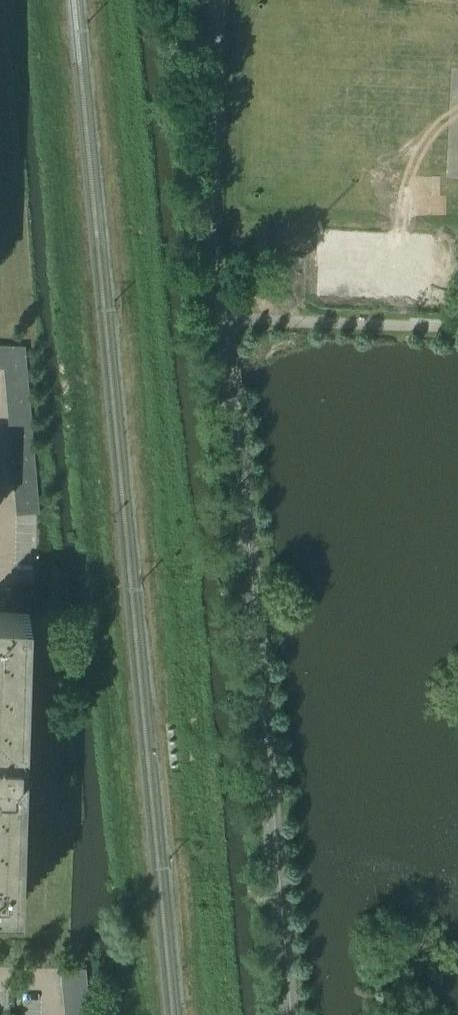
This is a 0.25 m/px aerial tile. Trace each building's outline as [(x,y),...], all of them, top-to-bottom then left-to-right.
[(342,235),(341,280),(422,282),(423,237),(342,235)] [(5,367),(26,344),(0,343),(0,367),(5,367)] [(26,344),(5,367),(6,378),(29,376),(26,344)] [(7,389),(30,387),(29,376),(6,378),(7,389)] [(8,400),(30,399),(30,387),(7,389),(8,400)] [(8,412),(31,410),(30,399),(8,400),(8,412)] [(9,423),(32,421),(31,410),(8,412),(9,423)] [(10,434),(33,432),(32,421),(9,423),(10,434)] [(11,445),(34,444),(33,432),(10,434),(11,445)] [(12,457),(35,455),(34,444),(11,445),(12,457)] [(13,468),(36,466),(35,455),(12,457),(13,468)] [(14,479),(37,478),(36,466),(13,468),(14,479)] [(15,491),(38,489),(37,478),(14,479),(15,491)] [(16,502),(38,500),(38,489),(15,491),(16,502)] [(38,500),(16,502),(17,515),(39,513),(38,500)] [(28,614),(0,613),(0,905),(19,905),(28,614)] [(60,982),(84,980),(83,967),(59,970),(60,982)] [(61,995),(85,992),(84,980),(60,982),(61,995)] [(62,1007),(86,1005),(85,992),(61,995),(62,1007)] [(86,1005),(62,1007),(63,1014),(87,1014),(86,1005)]
